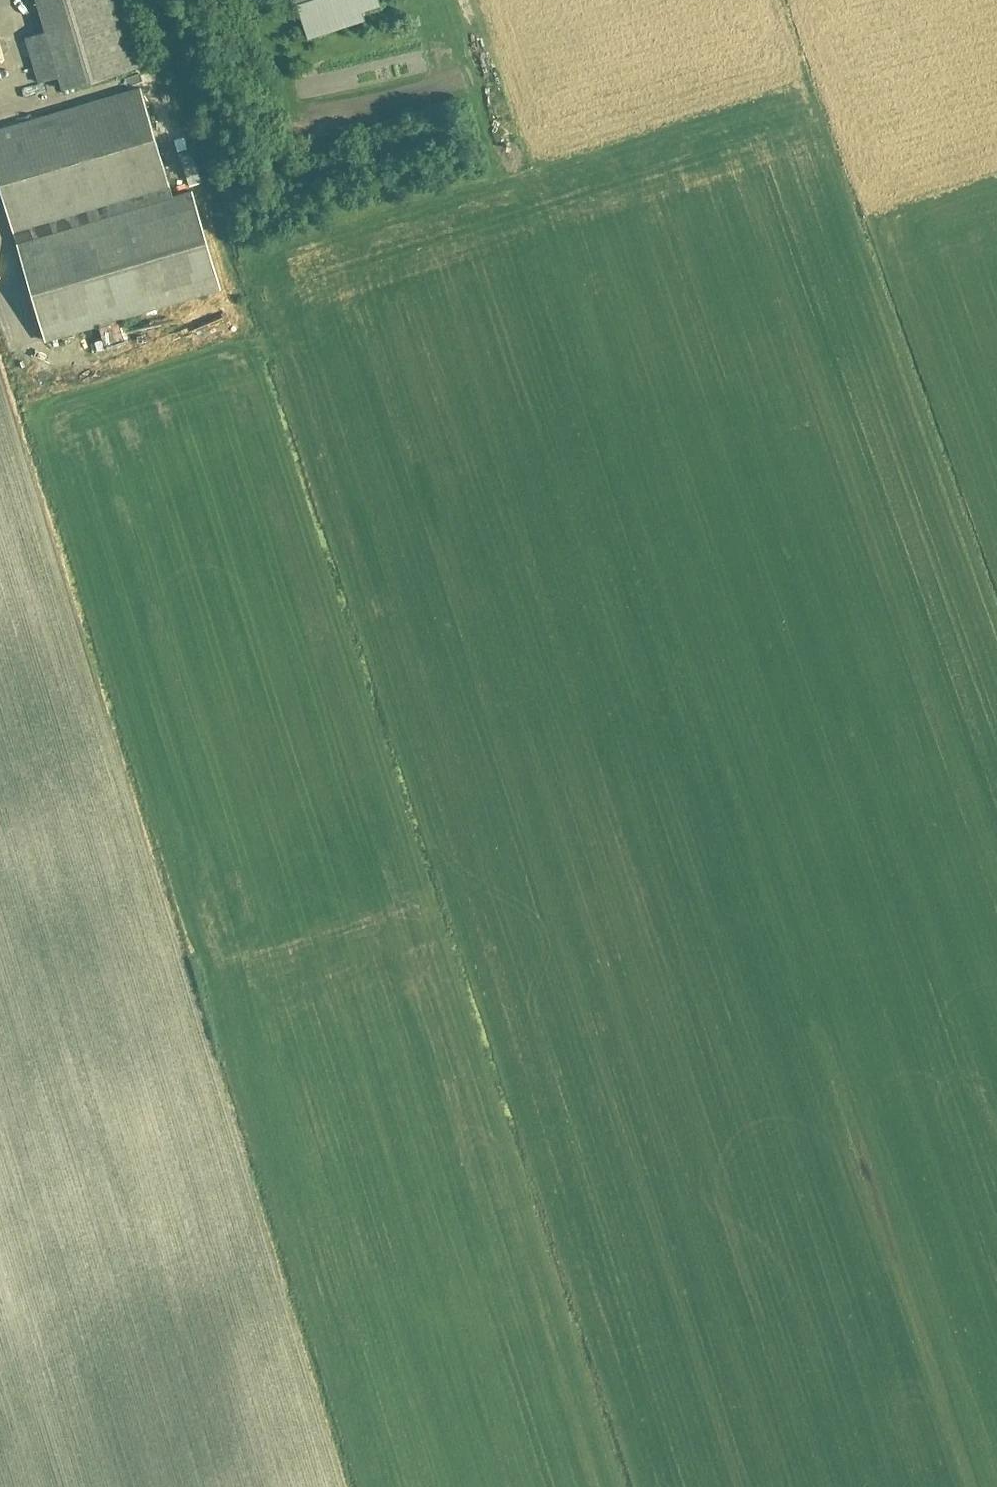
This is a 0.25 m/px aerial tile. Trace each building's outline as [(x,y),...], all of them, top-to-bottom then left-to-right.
[(38,82),(59,76),(62,89),(140,67),(121,0),(36,0),(45,31),(25,37),(38,82)] [(469,16),(479,13),(475,0),(463,0),(469,16)] [(344,4),(330,7),(333,19),(306,25),(309,40),(357,29),(354,12),(346,14),(344,4)] [(0,130),(0,191),(12,231),(169,185),(140,88),(0,130)] [(193,146),(182,149),(191,186),(202,183),(193,146)] [(221,289),(192,192),(15,245),(44,341),(221,289)]
